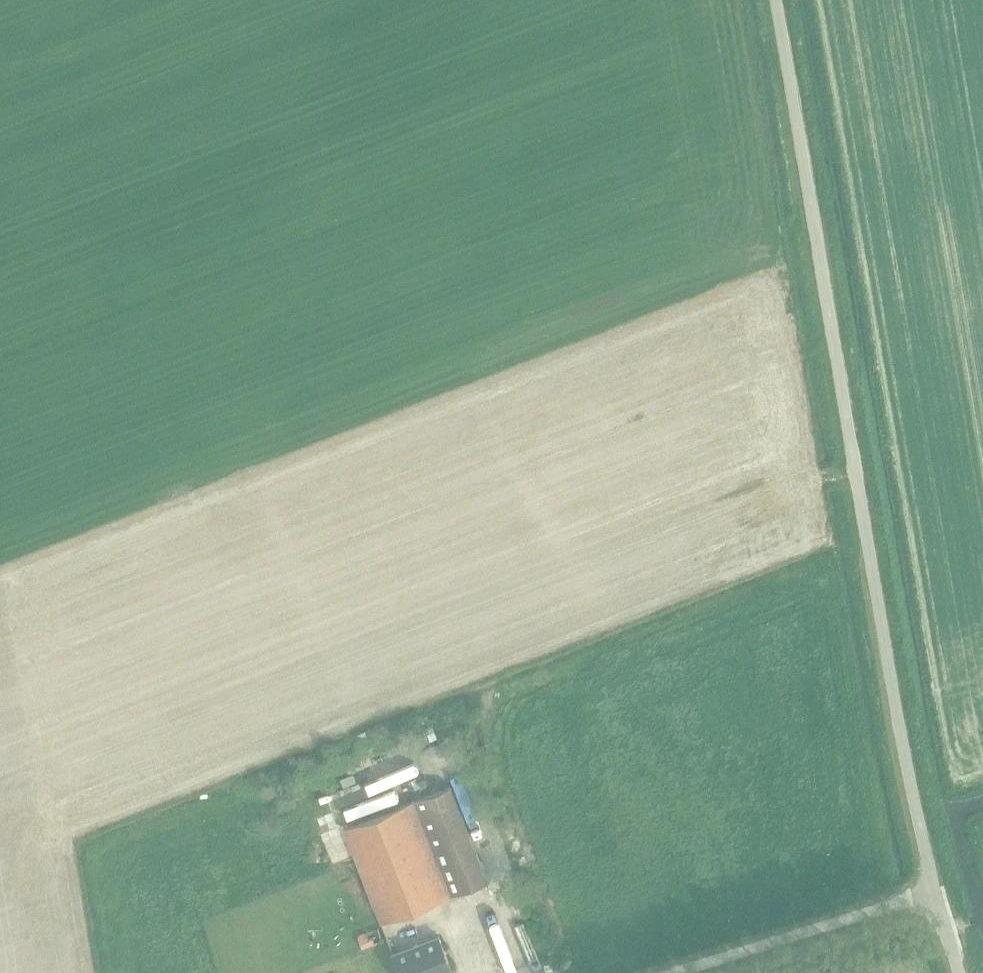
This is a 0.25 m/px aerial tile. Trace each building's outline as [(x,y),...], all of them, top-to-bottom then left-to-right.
[(387,746),(415,764),(431,740),(403,722),(387,746)] [(341,828),(378,923),(482,882),(445,787),(341,828)] [(355,936),(360,947),(380,939),(376,928),(355,936)] [(398,972),(444,972),(451,970),(436,934),(390,952),(398,972)]
